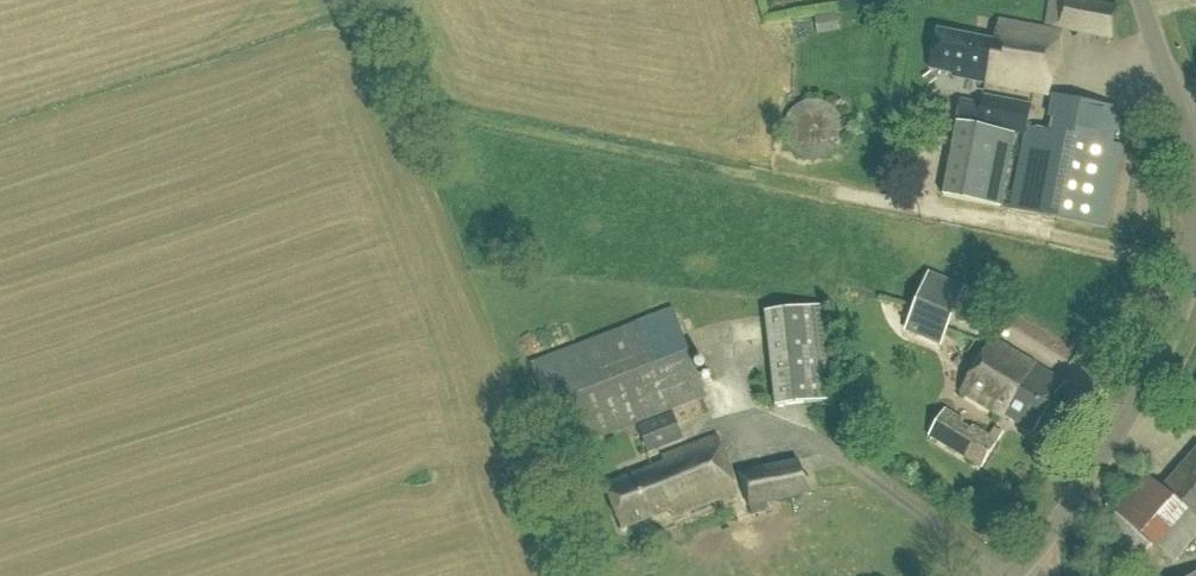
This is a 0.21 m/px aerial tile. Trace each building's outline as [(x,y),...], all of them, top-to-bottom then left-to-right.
[(1084,0),(1050,0),(1045,26),(1114,41),(1121,8),(1084,0)] [(1055,30),(993,16),(989,34),(935,23),(928,61),(951,66),(951,70),(1046,90),(1055,30)] [(1031,108),(986,99),(980,128),(960,124),(945,196),(1002,207),(1017,136),(1025,138),(1031,108)] [(1107,229),(1123,148),(1115,146),(1122,112),(1054,99),(1047,132),(1029,128),(1027,139),(1023,138),(1009,210),(1107,229)] [(817,100),(815,100),(811,101),(809,101),(806,102),(802,103),(798,105),(796,107),(793,109),(792,111),(790,114),(788,117),(786,121),(786,123),(785,125),(785,126),(785,129),(785,133),(785,135),(786,137),(786,139),(787,141),(788,144),(791,148),(793,151),(796,154),(799,156),(803,157),(807,159),(810,160),(814,160),(817,160),(820,160),(823,159),(825,158),(828,157),(832,155),(835,152),(837,150),(839,148),(841,144),(843,141),(844,138),(844,136),(845,133),(845,131),(845,129),(845,127),(844,125),(844,122),(842,118),(840,114),(838,111),(836,109),(832,106),(829,104),(826,103),(823,102),(820,101),(817,100)] [(966,289),(930,274),(906,331),(942,346),(966,289)] [(834,400),(825,307),(768,313),(777,406),(834,400)] [(570,453),(637,426),(673,413),(709,398),(674,309),(535,363),(570,453)] [(1061,381),(991,339),(959,393),(1002,419),(1004,414),(1031,431),(1061,381)] [(853,421),(852,395),(841,396),(843,422),(853,421)] [(964,422),(946,411),(930,437),(982,470),(1003,436),(994,430),(989,438),(974,429),(972,432),(962,425),(964,422)] [(673,413),(637,426),(647,452),(683,439),(673,413)] [(735,494),(715,439),(658,460),(660,465),(598,488),(614,530),(667,510),(670,518),(735,494)] [(1162,491),(1150,480),(1118,516),(1129,525),(1106,552),(1129,572),(1152,546),(1172,562),(1180,553),(1183,555),(1195,540),(1195,452),(1162,491)] [(807,497),(800,463),(739,475),(741,484),(752,518),(774,513),(772,504),(807,497)]
